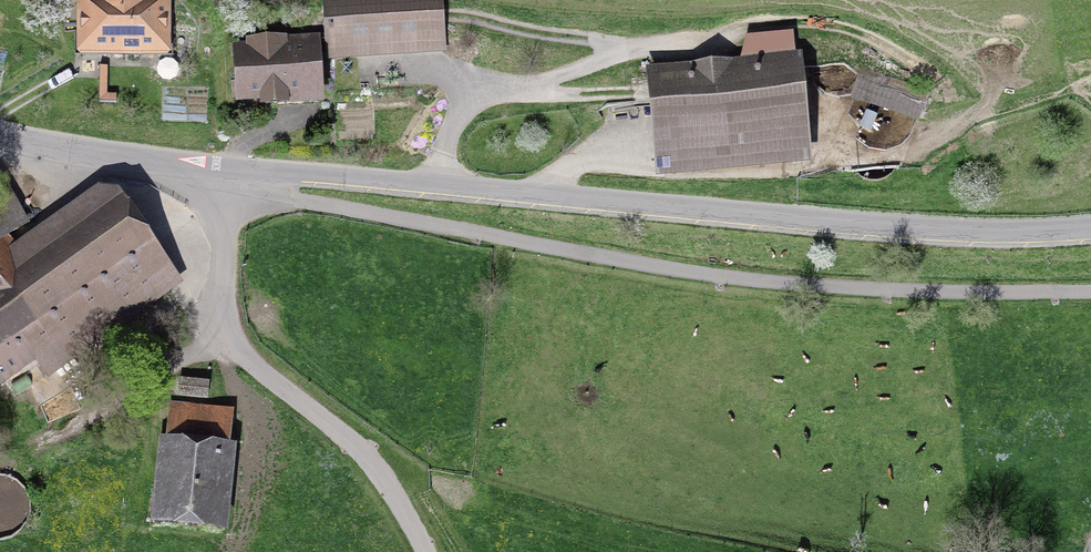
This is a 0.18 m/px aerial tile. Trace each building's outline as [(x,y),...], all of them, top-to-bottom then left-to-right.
[(83,48),(123,48),(123,55),(140,55),(140,48),(165,48),(165,31),(168,31),(168,15),(165,15),(165,0),(83,0),(83,15),(80,15),(80,31),(83,31),(83,48)] [(331,51),(441,44),(439,0),(437,0),(328,7),(331,51)] [(742,55),(647,64),(657,173),(812,158),(802,51),(795,51),(793,29),(748,33),(742,55)] [(232,97),(316,92),(314,46),(240,51),(242,79),(231,80),(232,97)] [(863,69),(854,96),(918,117),(927,90),(863,69)] [(2,235),(3,237),(5,236),(29,221),(0,178),(0,232),(2,235)] [(0,237),(0,289),(43,351),(55,369),(170,288),(111,205),(105,204),(23,262),(5,236),(3,237),(2,235),(0,237)] [(43,351),(0,289),(0,380),(43,351)] [(178,394),(207,397),(208,381),(180,378),(178,394)] [(165,515),(215,520),(222,450),(229,450),(229,443),(223,442),(226,411),(176,406),(165,515)]
